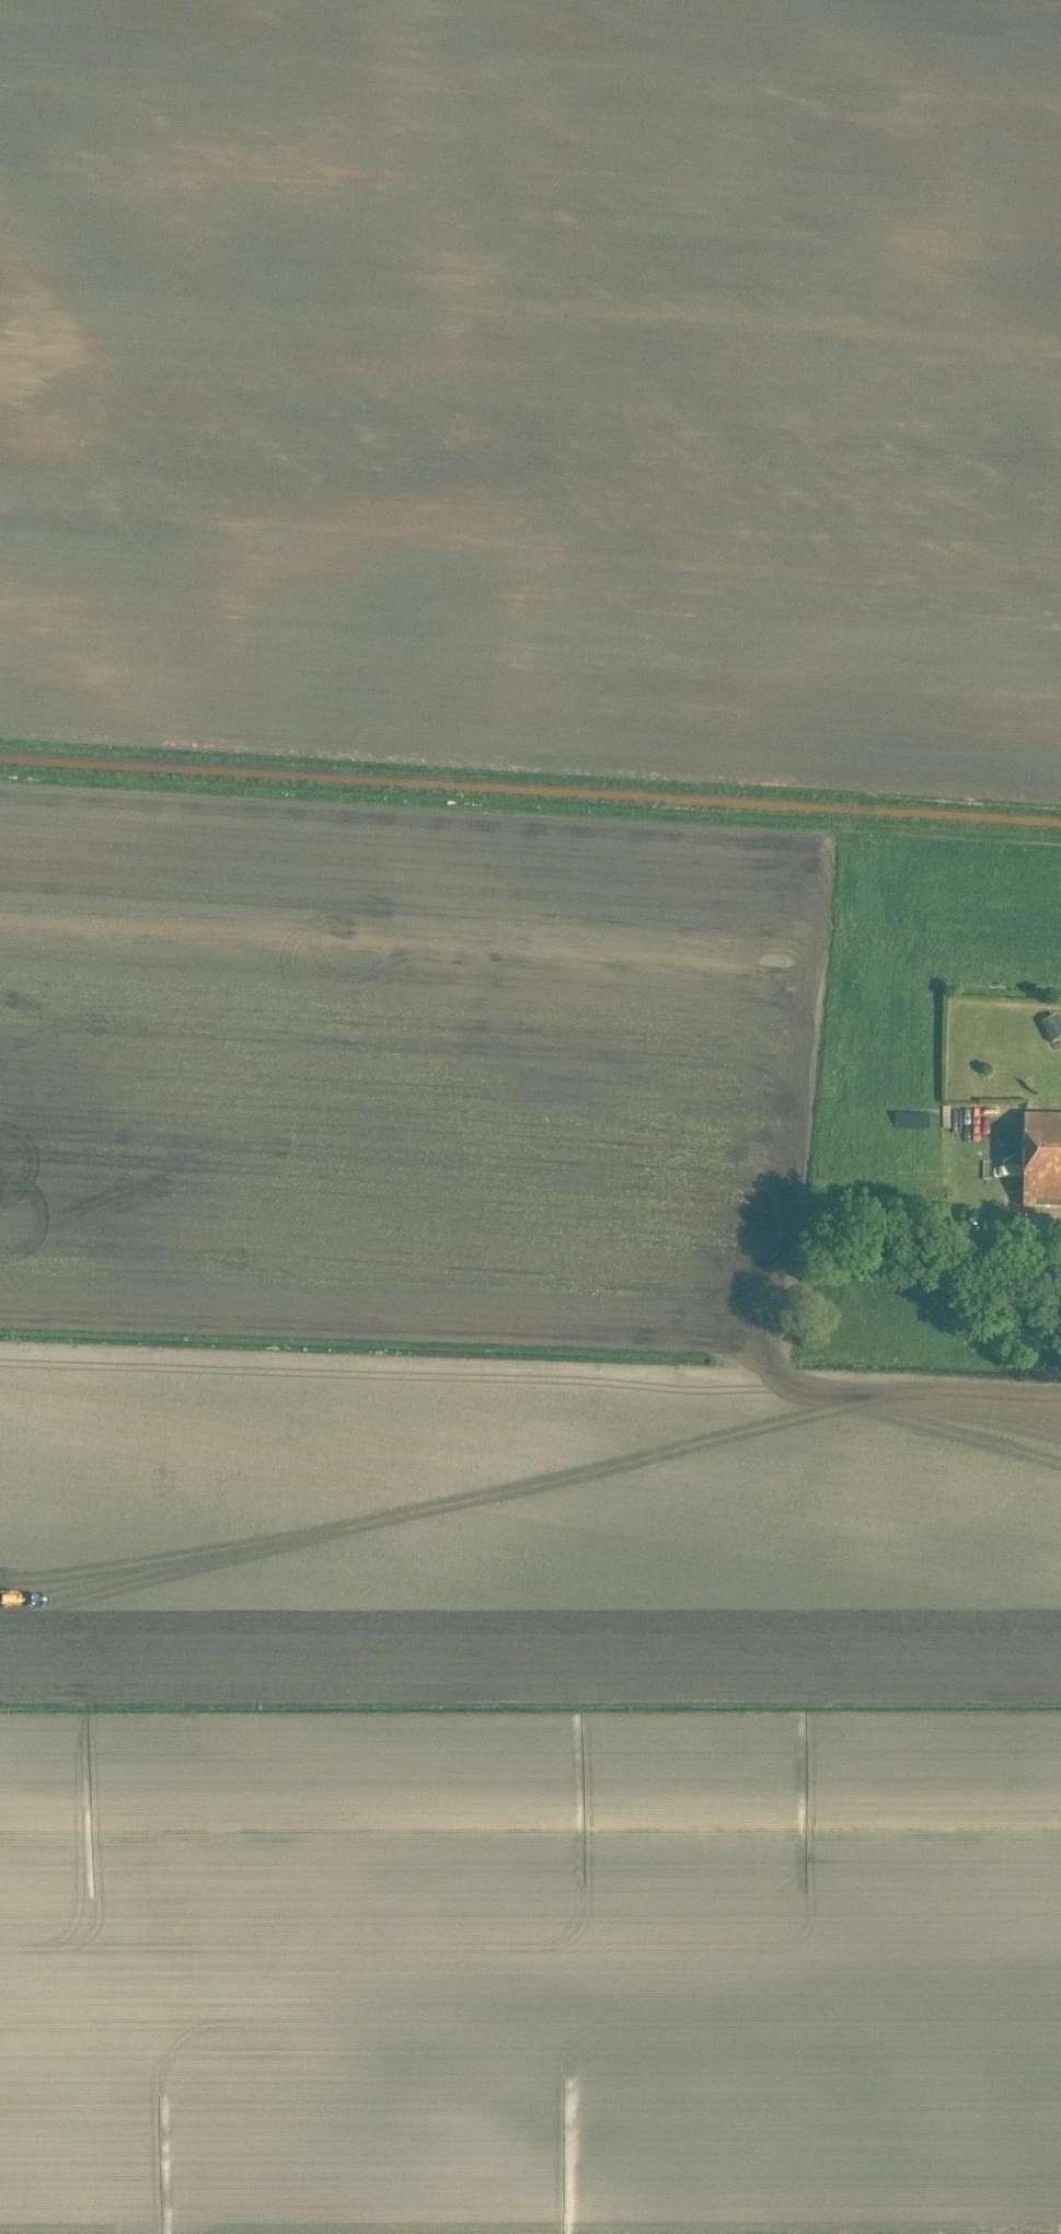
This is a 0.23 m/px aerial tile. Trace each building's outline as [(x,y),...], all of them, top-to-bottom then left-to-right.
[(1060,1042),(1060,1023),(1058,1018),(1043,1026),(1052,1046),(1060,1042)] [(1049,1122),(1024,1122),(1021,1213),(1060,1215),(1060,1123),(1049,1122)]
